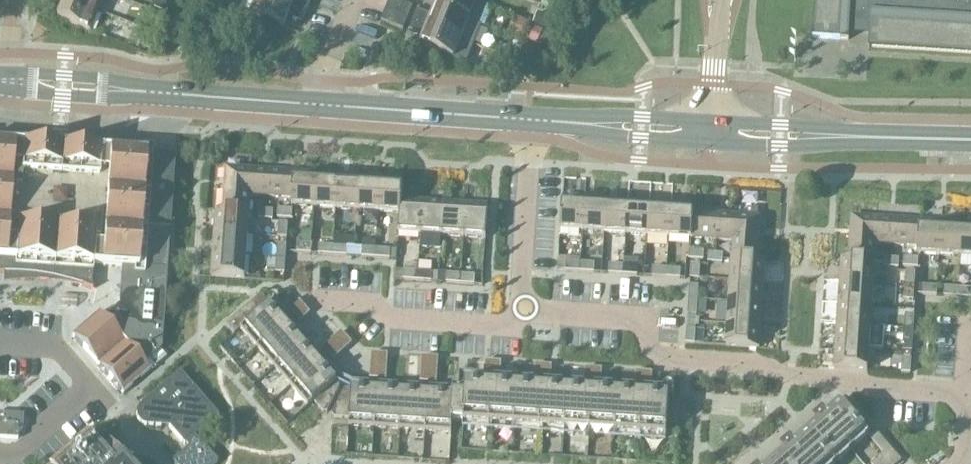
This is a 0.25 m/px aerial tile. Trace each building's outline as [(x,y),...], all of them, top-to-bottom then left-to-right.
[(68,0),(63,0),(55,18),(89,31),(97,12),(68,0)] [(97,12),(99,7),(102,0),(68,0),(97,12)] [(153,0),(149,10),(162,15),(166,5),(153,0)] [(250,13),(284,26),(288,16),(290,11),(292,6),(276,0),(255,0),(252,7),(250,13)] [(292,6),(298,9),(306,12),(310,3),(303,0),(276,0),(292,6)] [(386,9),(408,18),(412,6),(398,0),(389,0),(386,9)] [(469,20),(477,1),(473,0),(438,0),(435,7),(469,20)] [(541,5),(552,10),(556,0),(543,0),(541,5)] [(813,37),(849,38),(850,29),(869,30),(868,47),(970,54),(970,0),(815,0),(813,37)] [(422,24),(428,26),(475,45),(482,26),(469,20),(435,7),(431,16),(417,10),(413,20),(422,24)] [(296,13),(293,19),(302,23),(306,12),(298,9),(296,13)] [(408,18),(386,9),(381,21),(403,29),(408,18)] [(538,13),(533,24),(548,30),(552,19),(538,13)] [(157,14),(153,23),(161,26),(164,17),(157,14)] [(418,34),(422,24),(413,20),(409,30),(418,34)] [(422,24),(418,34),(424,36),(420,46),(467,65),(475,45),(428,26),(422,24)] [(531,26),(525,39),(537,44),(543,31),(531,26)] [(521,42),(515,57),(528,63),(534,47),(533,47),(521,42)] [(511,60),(506,73),(520,78),(525,66),(511,60)] [(90,267),(121,269),(118,303),(118,307),(105,319),(99,313),(73,337),(91,357),(119,390),(124,394),(151,370),(146,364),(162,351),(166,281),(170,232),(141,231),(146,155),(113,153),(57,149),(24,147),(14,147),(0,146),(0,260),(90,267)] [(175,157),(146,155),(141,231),(170,232),(175,157)] [(224,212),(224,213),(248,214),(249,197),(248,197),(250,171),(227,169),(224,212)] [(294,174),(250,171),(248,197),(249,197),(292,200),(293,200),(294,174)] [(317,175),(294,174),(293,200),(292,200),(291,207),(315,209),(317,175)] [(338,177),(317,175),(315,209),(336,210),(338,177)] [(360,178),(338,177),(336,210),(357,212),(360,178)] [(381,180),(360,178),(357,212),(379,213),(381,180)] [(403,181),(381,180),(379,213),(400,215),(401,215),(401,201),(402,201),(403,181)] [(562,232),(584,233),(586,200),(564,198),(562,232)] [(584,233),(605,235),(608,201),(586,200),(584,233)] [(425,203),(402,201),(401,201),(401,215),(400,215),(399,234),(423,236),(425,203)] [(605,235),(627,236),(629,202),(608,201),(605,235)] [(627,236),(649,238),(651,204),(629,202),(627,236)] [(446,204),(425,203),(423,236),(444,237),(446,204)] [(467,206),(446,204),(444,237),(465,238),(467,206)] [(649,238),(670,239),(672,205),(651,204),(649,238)] [(670,239),(691,240),(693,214),(695,214),(695,207),(672,205),(670,239)] [(488,207),(467,206),(465,238),(487,239),(488,207)] [(278,210),(278,220),(292,220),(293,211),(278,210)] [(217,211),(215,233),(248,236),(250,214),(248,214),(224,213),(224,212),(217,211)] [(732,259),(732,260),(759,262),(759,261),(762,218),(757,218),(757,211),(747,211),(747,218),(734,217),(732,243),(731,259),(732,259)] [(259,212),(259,220),(272,221),(273,212),(259,212)] [(691,240),(732,243),(734,217),(695,214),(693,214),(691,240)] [(853,217),(850,260),(850,261),(875,263),(876,245),(878,219),(853,217)] [(920,222),(878,219),(876,245),(918,248),(919,248),(920,222)] [(941,223),(920,222),(919,248),(918,248),(918,255),(939,256),(941,223)] [(964,225),(941,223),(939,256),(962,258),(964,225)] [(279,225),(278,239),(287,240),(288,226),(279,225)] [(961,267),(970,268),(970,225),(964,225),(962,258),(961,267)] [(299,232),(298,244),(311,245),(312,233),(299,232)] [(215,233),(214,255),(247,257),(248,236),(215,233)] [(297,253),(311,254),(311,245),(298,244),(297,253)] [(319,255),(333,256),(334,247),(320,246),(319,255)] [(277,247),(277,261),(286,261),(286,253),(287,247),(277,247)] [(334,247),(333,256),(347,257),(347,248),(334,247)] [(362,258),(376,259),(376,250),(362,249),(362,258)] [(376,250),(376,259),(390,260),(390,251),(376,250)] [(691,251),(690,260),(704,261),(704,252),(691,251)] [(247,257),(214,255),(212,277),(245,279),(247,257)] [(708,256),(707,265),(720,266),(721,257),(708,256)] [(625,268),(624,276),(637,276),(638,268),(638,258),(626,257),(625,268)] [(904,267),(919,268),(919,260),(904,259),(904,267)] [(90,267),(0,260),(0,275),(5,275),(34,276),(52,279),(75,285),(81,288),(92,292),(92,291),(88,289),(90,267)] [(268,260),(268,270),(276,270),(277,261),(268,260)] [(732,260),(731,281),(765,283),(766,262),(759,261),(759,262),(732,260)] [(843,260),(842,284),(874,286),(875,263),(850,261),(850,260),(843,260)] [(885,260),(885,268),(900,269),(900,261),(885,260)] [(286,261),(277,261),(276,270),(276,274),(285,275),(286,261)] [(567,272),(581,273),(582,264),(567,263),(567,272)] [(582,264),(581,273),(594,274),(595,265),(582,264)] [(692,266),(691,279),(700,279),(700,266),(692,266)] [(609,275),(624,276),(625,268),(610,267),(609,275)] [(653,278),(667,278),(668,270),(653,270),(653,278)] [(668,270),(667,278),(680,279),(681,271),(668,270)] [(405,280),(419,281),(419,272),(405,271),(405,280)] [(419,272),(419,281),(433,282),(433,273),(419,272)] [(449,283),(462,284),(463,275),(449,274),(449,283)] [(463,275),(462,284),(476,285),(476,276),(463,275)] [(906,275),(906,288),(915,289),(916,276),(906,275)] [(731,281),(729,303),(763,305),(765,283),(731,281)] [(842,284),(840,304),(872,306),(874,286),(842,284)] [(690,286),(689,301),(698,301),(699,287),(690,286)] [(923,296),(937,297),(937,288),(923,287),(923,296)] [(915,289),(906,288),(905,301),(914,301),(915,289)] [(945,298),(959,299),(959,290),(945,289),(945,298)] [(959,299),(970,299),(970,290),(959,290),(959,299)] [(244,328),(262,348),(287,325),(270,304),(268,305),(261,297),(230,324),(238,334),(244,328)] [(291,309),(302,321),(311,313),(300,301),(291,309)] [(698,301),(689,301),(689,314),(697,314),(698,301)] [(729,303),(728,325),(762,327),(763,305),(729,303)] [(840,304),(839,326),(871,328),(872,306),(840,304)] [(905,316),(905,330),(914,331),(915,317),(905,316)] [(262,348),(278,367),(304,344),(287,325),(262,348)] [(762,327),(728,325),(726,347),(760,349),(762,327)] [(839,326),(838,347),(869,349),(871,328),(839,326)] [(687,330),(686,344),(695,345),(696,331),(687,330)] [(904,344),(903,350),(913,350),(913,344),(914,331),(905,330),(904,344)] [(352,344),(342,332),(324,348),(334,360),(352,344)] [(278,367),(295,385),(321,363),(304,344),(278,367)] [(869,349),(838,347),(836,369),(868,371),(869,349)] [(372,354),(371,368),(387,369),(388,355),(372,354)] [(422,357),(421,371),(438,372),(438,358),(422,357)] [(902,373),(911,374),(912,360),(903,359),(902,373)] [(501,363),(485,361),(485,376),(501,376),(501,363)] [(321,363),(295,385),(312,405),(317,401),(327,411),(330,414),(341,388),(336,383),(337,382),(321,363)] [(552,366),(536,365),(535,379),(551,380),(552,366)] [(387,369),(371,368),(371,377),(386,378),(387,369)] [(602,370),(586,368),(586,382),(601,383),(602,370)] [(140,412),(140,417),(142,422),(145,425),(149,426),(156,426),(171,427),(187,445),(187,444),(196,437),(207,427),(220,416),(208,402),(191,382),(181,371),(171,379),(143,405),(140,412)] [(438,372),(421,371),(421,381),(438,382),(438,372)] [(653,373),(636,372),(635,386),(652,387),(653,373)] [(453,423),(490,425),(493,382),(490,382),(490,386),(466,384),(466,396),(455,396),(453,423)] [(490,425),(515,427),(518,388),(495,387),(495,382),(493,382),(490,425)] [(515,427),(541,428),(543,385),(541,385),(541,390),(518,388),(515,427)] [(541,428),(565,430),(568,392),(546,390),(546,385),(543,385),(541,428)] [(349,428),(375,430),(378,387),(375,386),(375,390),(352,389),(352,391),(347,391),(332,417),(334,420),(349,421),(349,428)] [(375,430),(401,431),(403,392),(380,391),(380,387),(378,387),(375,430)] [(565,430),(591,432),(594,389),(592,389),(592,393),(568,392),(565,430)] [(591,432),(616,433),(619,395),(597,394),(597,389),(594,389),(591,432)] [(401,431),(426,433),(429,390),(426,390),(426,394),(403,392),(401,431)] [(452,435),(453,423),(455,396),(430,394),(430,390),(429,390),(426,433),(452,435)] [(616,433),(642,435),(644,392),(643,392),(642,396),(619,395),(616,433)] [(644,392),(642,435),(667,437),(667,430),(679,431),(681,401),(669,400),(670,398),(647,397),(647,393),(644,392)] [(885,455),(893,463),(900,463),(903,461),(847,398),(840,405),(866,434),(885,455)] [(820,423),(796,443),(793,441),(785,449),(787,451),(772,463),(832,463),(866,434),(840,405),(828,415),(826,413),(817,420),(820,423)] [(24,417),(0,415),(0,439),(19,440),(19,433),(23,433),(24,417)] [(187,444),(190,447),(174,461),(176,463),(217,463),(220,461),(199,439),(198,440),(196,437),(187,444)] [(124,460),(121,463),(109,449),(101,456),(88,441),(62,463),(128,463),(124,460)] [(885,455),(875,463),(893,463),(885,455)]
